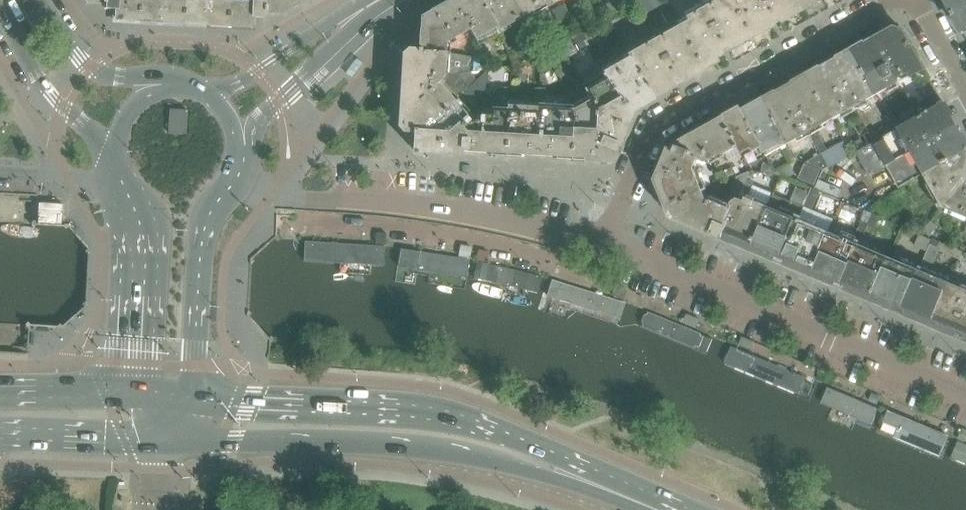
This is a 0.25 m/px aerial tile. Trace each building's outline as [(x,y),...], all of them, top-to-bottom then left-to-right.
[(141,0),(87,0),(87,2),(105,3),(105,9),(116,9),(116,19),(140,21),(141,0)] [(186,0),(141,0),(140,21),(185,23),(186,0)] [(231,0),(186,0),(185,23),(230,26),(231,0)] [(305,0),(231,0),(230,26),(251,27),(251,17),(263,18),(263,11),(280,13),(296,4),(297,4),(305,0)] [(455,0),(452,0),(432,11),(422,18),(421,32),(420,51),(447,53),(448,40),(470,28),(455,0)] [(483,0),(455,0),(470,28),(475,38),(497,26),(483,0)] [(518,0),(483,0),(497,26),(498,29),(526,13),(518,0)] [(526,13),(550,0),(518,0),(526,13)] [(660,0),(640,0),(637,2),(645,15),(662,5),(660,0)] [(748,37),(749,38),(729,0),(715,0),(685,17),(686,20),(678,25),(702,69),(703,68),(706,69),(712,65),(713,62),(714,61),(712,58),(739,43),(742,44),(748,40),(748,37)] [(795,0),(729,0),(749,38),(750,38),(751,37),(750,37),(751,36),(754,37),(760,34),(761,31),(789,15),(792,16),(798,12),(799,9),(800,9),(795,0)] [(800,9),(800,10),(801,9),(801,8),(804,9),(810,6),(811,2),(815,0),(795,0),(800,9)] [(946,1),(953,12),(952,13),(965,37),(965,0),(947,0),(946,1)] [(570,16),(564,4),(557,8),(564,19),(570,16)] [(564,19),(557,8),(552,11),(558,23),(564,19)] [(648,32),(641,19),(633,24),(640,36),(648,32)] [(603,32),(597,23),(581,32),(586,42),(603,32)] [(702,69),(678,25),(628,53),(630,57),(653,98),(662,93),(662,90),(690,75),(693,76),(700,72),(700,69),(702,69)] [(924,69),(903,31),(895,29),(865,46),(864,44),(852,51),(877,96),(899,83),(924,69)] [(515,44),(511,37),(507,35),(501,39),(508,50),(513,47),(515,44)] [(586,46),(581,35),(572,40),(578,51),(586,46)] [(491,66),(480,48),(471,58),(472,60),(478,60),(479,70),(491,66)] [(469,72),(470,58),(470,57),(447,53),(420,51),(408,50),(403,54),(399,126),(403,130),(415,131),(422,131),(469,87),(457,75),(469,72)] [(877,96),(852,51),(840,58),(841,59),(833,63),(820,70),(820,69),(808,76),(832,120),(854,108),(855,108),(877,96)] [(552,63),(549,55),(538,61),(541,69),(552,63)] [(653,98),(630,57),(604,71),(607,77),(624,107),(630,111),(653,98)] [(504,156),(507,105),(508,95),(483,94),(482,108),(478,111),(473,106),(482,97),(488,75),(485,72),(469,87),(422,131),(415,131),(414,151),(460,153),(460,149),(488,151),(489,155),(504,156)] [(832,120),(808,76),(796,83),(796,84),(776,95),(775,94),(763,101),(788,145),(832,120)] [(609,162),(630,111),(624,107),(607,77),(586,89),(591,99),(572,109),(570,160),(609,162)] [(932,83),(919,91),(924,101),(938,94),(932,83)] [(917,106),(913,108),(918,119),(944,105),(938,94),(924,101),(917,106)] [(788,145),(763,101),(744,112),(767,157),(769,161),(770,162),(778,176),(779,177),(782,176),(789,179),(796,175),(790,165),(791,165),(785,153),(791,150),(788,145)] [(570,160),(572,109),(507,105),(504,156),(519,157),(520,152),(555,155),(554,159),(570,160)] [(944,105),(918,119),(912,122),(889,135),(881,140),(875,143),(865,148),(857,153),(870,176),(882,197),(925,173),(965,150),(965,144),(944,105)] [(767,157),(744,112),(742,108),(723,119),(724,120),(739,148),(742,154),(749,167),(767,157)] [(187,111),(169,110),(168,133),(186,134),(187,111)] [(739,148),(724,120),(677,146),(678,147),(676,153),(671,150),(658,181),(668,207),(705,191),(696,170),(699,163),(704,165),(720,156),(722,158),(739,148)] [(877,132),(870,135),(875,143),(881,140),(877,132)] [(861,141),(851,146),(856,154),(857,153),(865,148),(861,141)] [(828,151),(821,155),(829,168),(835,165),(852,156),(848,149),(845,144),(835,149),(837,153),(831,157),(828,151)] [(925,173),(944,208),(965,217),(965,150),(925,173)] [(821,155),(806,163),(824,171),(829,168),(821,155)] [(763,164),(762,173),(778,176),(770,162),(769,161),(763,164)] [(814,186),(821,172),(805,165),(799,180),(814,186)] [(735,176),(731,169),(722,174),(726,181),(735,176)] [(740,197),(750,174),(749,173),(737,178),(730,193),(740,197)] [(725,183),(723,178),(713,181),(716,187),(725,183)] [(719,237),(730,211),(710,203),(705,191),(668,207),(673,217),(719,237)] [(883,219),(898,208),(891,199),(877,210),(883,219)] [(782,263),(800,223),(746,200),(745,204),(735,200),(730,211),(719,237),(782,263)] [(61,225),(62,208),(38,206),(37,223),(61,225)] [(868,227),(873,215),(867,211),(856,234),(863,237),(868,227)] [(873,229),(878,218),(879,217),(873,215),(868,227),(873,229)] [(930,238),(938,228),(932,222),(923,232),(930,238)] [(841,288),(858,247),(827,234),(800,223),(782,263),(841,288)] [(376,233),(375,244),(385,245),(386,234),(376,233)] [(931,326),(949,284),(952,276),(932,268),(939,252),(960,260),(963,253),(933,240),(919,272),(889,259),(871,301),(931,326)] [(385,267),(387,247),(305,241),(304,260),(340,263),(340,274),(371,276),(371,266),(385,267)] [(871,301),(889,259),(858,247),(841,288),(871,301)] [(470,258),(471,250),(460,248),(459,256),(470,258)] [(467,281),(469,263),(400,252),(398,269),(433,275),(432,281),(454,284),(455,278),(467,281)] [(539,277),(476,263),(472,281),(505,289),(504,293),(525,298),(526,294),(535,296),(539,277)] [(619,322),(625,305),(550,281),(543,300),(619,322)] [(949,284),(931,326),(965,340),(965,291),(949,284)] [(620,299),(623,289),(615,286),(612,296),(620,299)] [(708,353),(713,340),(645,313),(641,322),(644,326),(708,353)] [(696,328),(699,320),(689,316),(685,323),(696,328)] [(751,350),(754,343),(743,338),(739,345),(751,350)] [(817,382),(731,347),(723,365),(809,401),(817,382)] [(873,427),(879,410),(828,390),(822,406),(833,410),(828,421),(853,431),(857,420),(873,427)] [(949,440),(885,414),(876,434),(941,461),(949,440)] [(965,439),(965,431),(962,429),(962,430),(958,439),(964,442),(965,439)] [(953,443),(947,458),(965,466),(965,448),(953,443)]
